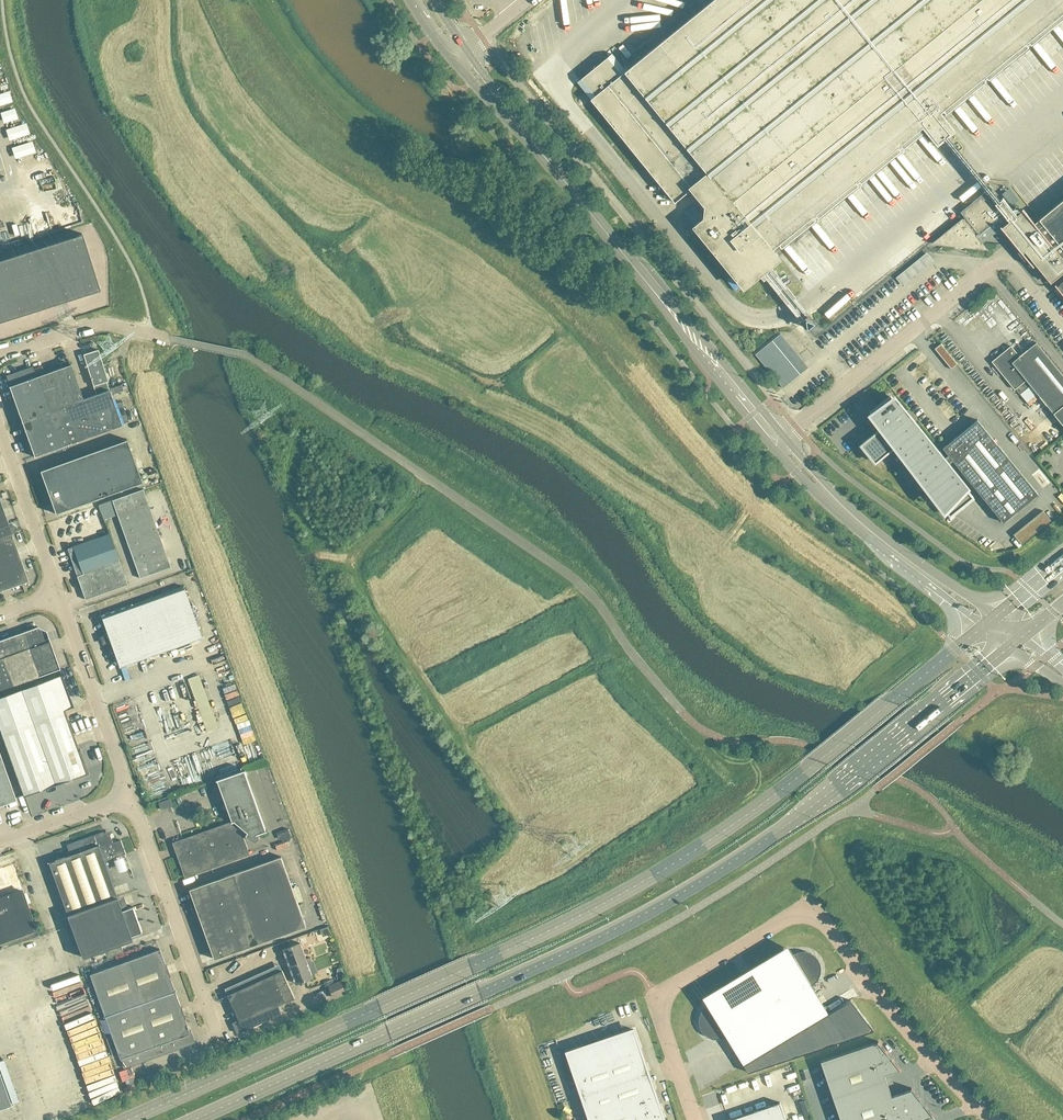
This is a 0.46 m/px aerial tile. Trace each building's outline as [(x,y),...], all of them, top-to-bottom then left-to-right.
[(1062,19),(1062,0),(712,0),(626,70),(612,53),(577,82),(675,201),(692,187),(712,212),(695,226),(744,287),(779,258),(772,250),(779,244),(782,248),(926,131),(937,144),(955,129),(944,116),(1062,19)] [(526,82),(537,95),(542,91),(531,77),(526,82)] [(48,177),(53,175),(51,165),(45,167),(48,177)] [(1039,219),(1035,222),(1024,209),(1023,210),(1017,214),(1003,197),(995,204),(1009,221),(1002,227),(1003,229),(1023,254),(1024,253),(1023,252),(1025,251),(1040,269),(1051,282),(1062,273),(1062,199),(1039,219)] [(975,234),(974,231),(969,226),(963,218),(945,232),(945,233),(946,235),(942,238),(945,242),(956,243),(956,245),(956,247),(963,248),(964,246),(964,244),(981,246),(982,246),(979,242),(975,238),(977,236),(976,234),(975,234)] [(100,289),(82,233),(0,259),(0,321),(100,289)] [(926,253),(816,341),(823,349),(932,262),(926,253)] [(815,322),(810,316),(808,316),(804,319),(803,321),(809,328),(811,328),(815,325),(815,323),(815,322)] [(1037,342),(1020,356),(1011,345),(997,357),(998,358),(997,364),(996,365),(1015,389),(1026,379),(1062,424),(1062,374),(1037,342)] [(958,363),(941,343),(935,348),(951,369),(958,363)] [(108,380),(97,350),(83,355),(94,385),(106,381),(108,380)] [(83,399),(71,364),(45,373),(42,365),(9,377),(11,385),(9,386),(16,403),(22,420),(42,413),(63,406),(66,405),(83,399)] [(121,371),(110,373),(112,387),(123,385),(121,371)] [(121,425),(106,381),(94,385),(96,394),(83,399),(66,405),(69,414),(60,417),(69,443),(121,425)] [(943,458),(913,422),(915,420),(909,414),(908,415),(891,394),(870,411),(882,426),(861,443),(877,462),(897,445),(921,475),(919,477),(949,515),(973,495),(962,482),(959,484),(945,467),(953,460),(1003,521),(1038,493),(977,419),(943,447),(948,453),(943,458)] [(69,443),(60,417),(69,414),(66,405),(63,406),(42,413),(22,420),(34,456),(69,443)] [(142,481),(127,439),(40,470),(55,512),(142,481)] [(1054,499),(1058,495),(1050,485),(1045,489),(1054,499)] [(104,519),(117,514),(140,578),(171,567),(143,489),(99,505),(104,519)] [(28,579),(11,531),(13,530),(14,529),(15,527),(15,526),(14,524),(13,523),(11,522),(10,522),(8,523),(0,501),(0,589),(28,579)] [(128,584),(109,533),(67,548),(67,549),(68,548),(78,575),(77,575),(85,599),(128,584)] [(202,637),(184,586),(101,615),(120,667),(202,637)] [(55,656),(50,643),(46,630),(37,626),(22,632),(29,649),(39,675),(39,676),(60,668),(55,656)] [(29,649),(22,632),(22,631),(0,639),(0,690),(15,684),(39,675),(29,649)] [(64,710),(74,706),(68,690),(62,675),(0,697),(0,727),(24,795),(86,773),(64,710)] [(215,744),(237,738),(231,719),(214,724),(200,677),(189,680),(205,737),(212,735),(215,744)] [(227,700),(238,696),(235,686),(223,690),(227,700)] [(0,754),(0,805),(16,800),(0,754)] [(266,829),(245,770),(246,770),(246,769),(217,779),(217,780),(218,780),(232,820),(232,821),(175,842),(178,851),(179,850),(181,854),(178,855),(186,876),(250,853),(243,836),(246,834),(253,840),(254,840),(256,840),(258,839),(259,837),(259,835),(258,833),(267,830),(267,829),(266,829)] [(173,805),(170,798),(159,802),(161,809),(173,805)] [(291,837),(288,828),(277,833),(280,841),(291,837)] [(118,896),(105,861),(126,853),(121,839),(113,842),(111,835),(105,835),(103,831),(67,844),(71,854),(50,862),(68,914),(118,896)] [(307,926),(282,856),(190,889),(215,959),(307,926)] [(13,864),(0,868),(0,943),(37,930),(13,864)] [(143,931),(133,906),(123,910),(118,896),(68,914),(83,957),(134,939),(132,935),(143,931)] [(307,960),(300,942),(292,945),(289,939),(278,944),(280,950),(284,948),(290,966),(307,960)] [(160,949),(90,974),(105,1015),(103,1016),(104,1017),(105,1016),(112,1036),(107,1038),(113,1056),(119,1054),(124,1067),(193,1042),(190,1032),(191,1032),(191,1031),(190,1032),(175,991),(176,990),(175,990),(160,949)] [(851,1000),(829,1013),(812,985),(816,981),(819,978),(821,973),(821,968),(820,964),(819,959),(815,956),(812,953),(807,951),(803,951),(798,951),(793,953),(708,1005),(704,1008),(701,1012),(699,1016),(699,1021),(699,1025),(701,1030),(704,1034),(708,1037),(713,1038),(717,1039),(722,1038),(727,1036),(729,1039),(748,1072),(874,1030),(851,1000)] [(313,977),(307,960),(290,966),(296,983),(313,977)] [(80,969),(82,980),(89,978),(87,967),(80,969)] [(277,1005),(295,997),(282,970),(238,989),(228,994),(239,1019),(240,1021),(238,1022),(236,1026),(237,1028),(238,1031),(280,1012),(277,1005)] [(238,989),(236,984),(225,988),(228,994),(238,989)] [(343,986),(331,991),(334,998),(346,992),(343,986)] [(79,1016),(50,1026),(72,1097),(101,1087),(79,1016)] [(609,1077),(642,1066),(639,1059),(644,1058),(641,1048),(634,1029),(605,1039),(607,1043),(584,1051),(583,1046),(568,1051),(574,1071),(577,1080),(582,1079),(585,1086),(609,1077)] [(885,1074),(900,1069),(901,1070),(882,1046),(878,1041),(879,1042),(874,1044),(874,1043),(821,1061),(835,1103),(888,1085),(885,1074)] [(656,1094),(652,1096),(642,1066),(609,1077),(620,1110),(634,1105),(639,1119),(661,1119),(665,1119),(660,1104),(656,1094)] [(0,1074),(0,1108),(11,1104),(0,1074)] [(126,1074),(118,1077),(120,1083),(128,1080),(126,1074)] [(609,1077),(585,1086),(595,1115),(590,1117),(591,1119),(615,1119),(613,1113),(620,1110),(609,1077)] [(912,1087),(911,1087),(913,1090),(892,1096),(888,1085),(835,1103),(841,1119),(919,1119),(928,1117),(933,1115),(934,1117),(935,1116),(934,1116),(933,1114),(912,1087)] [(728,1119),(787,1119),(780,1101),(727,1119),(728,1119)] [(634,1105),(620,1110),(613,1113),(615,1119),(639,1119),(634,1105)]
